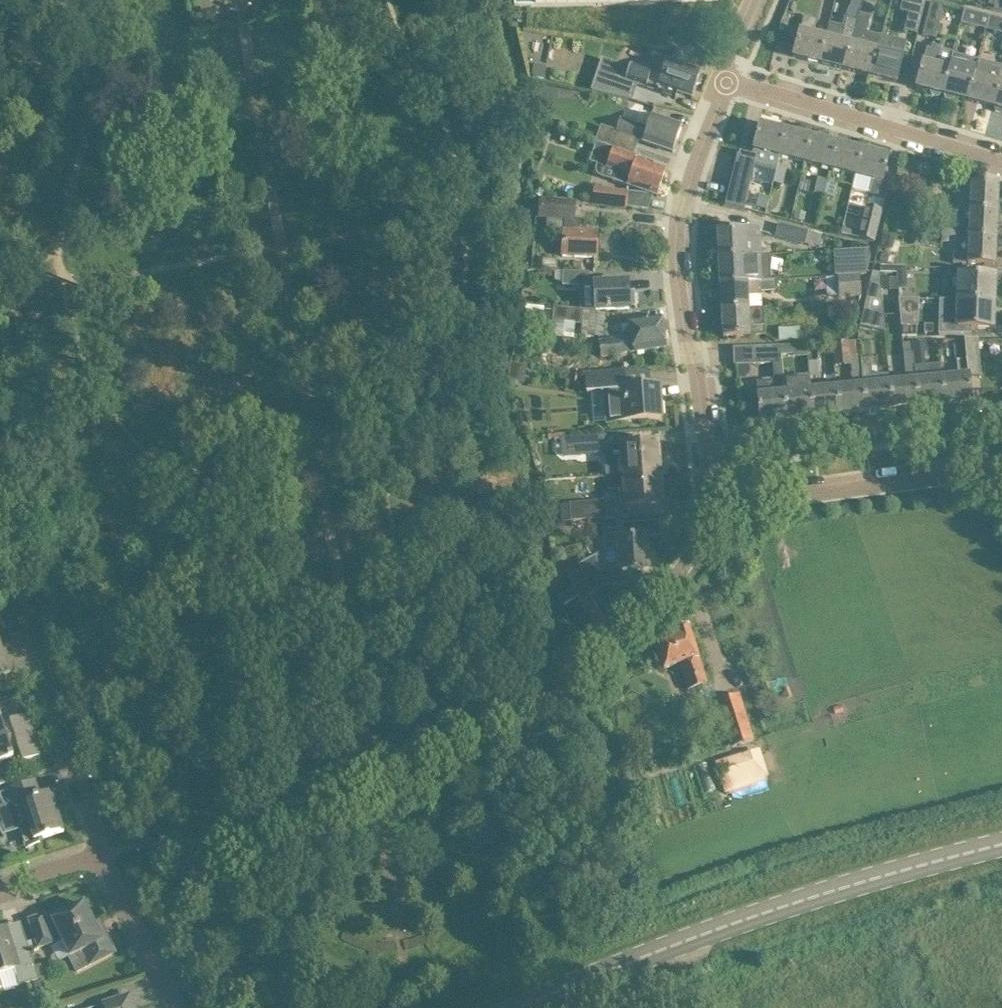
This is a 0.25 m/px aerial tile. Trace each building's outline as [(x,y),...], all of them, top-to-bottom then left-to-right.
[(861,1),(856,0),(852,0),(847,15),(845,17),(843,25),(829,22),(826,37),(819,62),(845,69),(851,43),(854,32),(857,16),(861,1)] [(900,11),(908,13),(914,14),(922,16),(926,0),(903,0),(900,11)] [(993,10),(1001,12),(1001,0),(995,0),(993,10)] [(931,2),(922,35),(935,38),(944,5),(931,2)] [(983,14),(965,10),(961,24),(979,28),(983,14)] [(851,43),(845,69),(870,75),(880,35),(867,32),(871,16),(858,13),(857,16),(854,32),(851,43)] [(819,62),(826,37),(813,34),(817,18),(804,16),(793,56),(819,62)] [(997,18),(993,32),(1001,34),(1001,19),(997,18)] [(906,42),(897,39),(880,35),(870,75),(897,82),(903,56),(906,42)] [(921,67),(916,87),(930,90),(932,95),(938,96),(941,93),(942,93),(949,68),(953,53),(953,51),(941,48),(941,46),(932,44),(931,48),(927,47),(923,61),(921,67)] [(598,70),(591,90),(632,101),(636,86),(676,97),(678,92),(692,96),(697,84),(699,83),(701,77),(700,74),(701,72),(701,70),(700,70),(700,72),(695,70),(701,54),(677,51),(673,62),(666,60),(662,74),(631,64),(630,68),(626,79),(598,70)] [(955,97),(968,100),(978,60),(953,53),(949,68),(942,93),(945,94),(946,98),(952,99),(955,97)] [(993,106),(1001,74),(1001,66),(978,60),(968,100),(993,106)] [(545,79),(547,66),(533,64),(531,77),(545,79)] [(993,106),(994,107),(995,110),(1001,112),(1001,74),(993,106)] [(602,126),(596,142),(614,148),(622,151),(633,150),(634,151),(638,140),(642,141),(673,152),(682,125),(663,119),(651,114),(647,128),(620,119),(616,131),(602,126)] [(737,154),(725,204),(728,205),(745,209),(751,182),(771,187),(772,182),(777,167),(780,156),(786,130),(760,123),(751,158),(737,154)] [(780,156),(806,163),(812,137),(786,130),(780,156)] [(806,163),(831,169),(837,143),(812,137),(806,163)] [(596,142),(593,151),(597,156),(609,160),(606,168),(615,171),(612,181),(615,182),(615,181),(627,185),(657,196),(667,169),(639,159),(640,156),(633,154),(634,151),(633,150),(622,151),(614,148),(596,142)] [(831,169),(856,175),(863,149),(837,143),(831,169)] [(884,175),(889,156),(863,149),(856,175),(852,190),(869,194),(878,197),(884,175)] [(777,167),(772,182),(782,185),(787,169),(777,167)] [(824,194),(828,180),(818,177),(814,192),(824,194)] [(811,182),(801,179),(798,190),(809,193),(811,182)] [(834,197),(838,182),(828,180),(824,194),(834,197)] [(957,183),(956,193),(972,193),(972,210),(997,211),(998,184),(971,183),(971,184),(957,183)] [(590,189),(589,203),(593,204),(625,207),(627,192),(595,188),(595,189),(590,189)] [(759,194),(756,207),(766,209),(770,197),(759,194)] [(540,217),(559,218),(565,219),(564,230),(562,256),(596,258),(598,231),(580,230),(581,219),(574,218),(575,200),(550,199),(541,199),(540,217)] [(861,229),(859,238),(874,242),(881,211),(867,208),(861,229)] [(972,210),(970,237),(996,238),(997,211),(972,210)] [(795,211),(793,219),(804,222),(806,213),(795,211)] [(807,231),(779,224),(778,224),(775,237),(804,244),(807,231)] [(854,237),(856,228),(844,224),(841,234),(854,237)] [(958,226),(942,226),(941,236),(958,237),(958,226)] [(718,230),(719,257),(760,255),(759,239),(759,228),(718,230)] [(893,239),(885,237),(883,246),(891,248),(893,239)] [(953,263),(974,264),(994,265),(996,238),(970,237),(970,254),(954,253),(953,263)] [(873,248),(834,250),(836,276),(865,275),(873,248)] [(888,262),(890,255),(881,253),(879,260),(888,262)] [(760,255),(719,257),(720,284),(771,280),(769,254),(760,255)] [(898,289),(908,288),(906,265),(881,266),(881,273),(897,273),(898,289)] [(587,274),(561,273),(561,287),(587,288),(587,274)] [(949,274),(948,300),(993,302),(994,275),(974,275),(959,274),(949,274)] [(838,298),(861,297),(859,276),(837,277),(838,297),(838,298)] [(774,280),(771,280),(720,284),(722,310),(748,308),(747,295),(761,295),(761,291),(775,291),(774,280)] [(608,283),(595,284),(596,310),(629,309),(629,307),(634,307),(634,308),(635,308),(634,290),(633,290),(633,291),(629,291),(629,282),(628,283),(608,283)] [(881,329),(884,287),(866,285),(863,327),(881,329)] [(940,300),(939,334),(971,333),(971,327),(992,328),(993,302),(948,300),(940,300)] [(539,306),(538,323),(543,323),(544,320),(554,321),(553,337),(574,338),(575,324),(582,324),(583,311),(583,309),(540,306),(539,306)] [(723,337),(743,336),(765,335),(763,308),(748,308),(722,310),(723,337)] [(601,356),(607,356),(666,347),(661,317),(631,322),(632,334),(598,340),(601,356)] [(801,326),(778,327),(778,340),(801,339),(801,326)] [(923,340),(911,341),(912,352),(913,352),(927,351),(926,339),(923,340)] [(959,376),(942,377),(944,403),(971,400),(967,360),(979,359),(977,339),(965,340),(967,360),(957,361),(959,376)] [(851,365),(852,386),(837,387),(840,413),(865,410),(861,357),(859,341),(832,343),(834,366),(851,365)] [(794,345),(781,346),(782,354),(794,353),(794,345)] [(806,345),(794,345),(794,353),(795,357),(807,355),(806,345)] [(781,346),(753,347),(754,364),(773,363),(782,362),(781,346)] [(904,352),(903,352),(904,368),(915,367),(915,365),(914,365),(913,352),(912,352),(904,352)] [(892,408),(889,382),(873,384),(870,356),(861,357),(865,410),(892,408)] [(818,361),(809,362),(810,377),(819,377),(818,361)] [(811,390),(810,377),(809,362),(798,363),(799,375),(784,377),(787,418),(814,415),(811,390)] [(944,403),(942,377),(940,363),(915,365),(915,367),(916,380),(915,380),(918,405),(944,403)] [(746,378),(749,374),(750,372),(750,365),(737,366),(738,378),(746,378)] [(774,379),(757,381),(759,409),(760,420),(787,418),(784,377),(783,368),(773,369),(774,379)] [(608,422),(641,420),(661,418),(659,387),(624,389),(623,371),(625,371),(625,370),(585,373),(586,393),(606,392),(608,422)] [(915,380),(889,382),(892,408),(918,405),(915,380)] [(814,415),(840,413),(837,387),(820,389),(811,390),(814,415)] [(566,456),(602,454),(600,436),(566,439),(565,439),(566,456)] [(624,475),(659,473),(657,443),(637,444),(605,446),(606,461),(607,461),(608,476),(624,475)] [(642,504),(662,503),(659,473),(624,475),(608,476),(609,489),(625,488),(625,490),(626,505),(642,504)] [(570,504),(560,505),(561,522),(571,521),(608,518),(606,500),(570,504)] [(605,572),(599,572),(606,585),(637,583),(636,570),(648,569),(646,536),(661,535),(660,520),(658,520),(658,521),(638,523),(624,524),(625,538),(617,539),(619,551),(620,563),(613,564),(613,569),(605,569),(605,572)] [(576,592),(558,602),(570,621),(580,639),(605,624),(588,596),(606,585),(599,572),(597,557),(578,565),(581,570),(568,578),(576,592)] [(676,631),(655,638),(661,657),(664,668),(679,664),(687,690),(707,684),(695,644),(689,625),(675,629),(676,631)] [(7,687),(4,676),(17,672),(12,656),(5,658),(1,648),(0,644),(0,690),(7,687)] [(793,696),(790,686),(783,688),(786,698),(793,696)] [(733,747),(753,740),(739,694),(719,700),(733,747)] [(2,725),(0,718),(0,764),(20,757),(22,764),(41,758),(28,717),(2,725)] [(724,790),(768,776),(760,749),(715,763),(724,790)] [(20,828),(26,848),(40,844),(38,839),(64,831),(58,812),(54,813),(52,806),(56,805),(51,791),(40,795),(35,779),(16,785),(6,788),(11,804),(6,805),(0,795),(0,829),(3,834),(20,828)] [(77,971),(97,961),(115,952),(114,949),(113,949),(113,951),(109,953),(84,903),(61,914),(60,912),(45,916),(44,914),(29,919),(36,939),(27,942),(30,951),(39,949),(38,947),(62,939),(67,949),(66,950),(77,971)] [(30,951),(27,942),(13,946),(7,926),(0,929),(0,973),(13,968),(19,986),(39,979),(30,951)] [(130,995),(111,1001),(103,1003),(90,1007),(134,1007),(130,995)]
